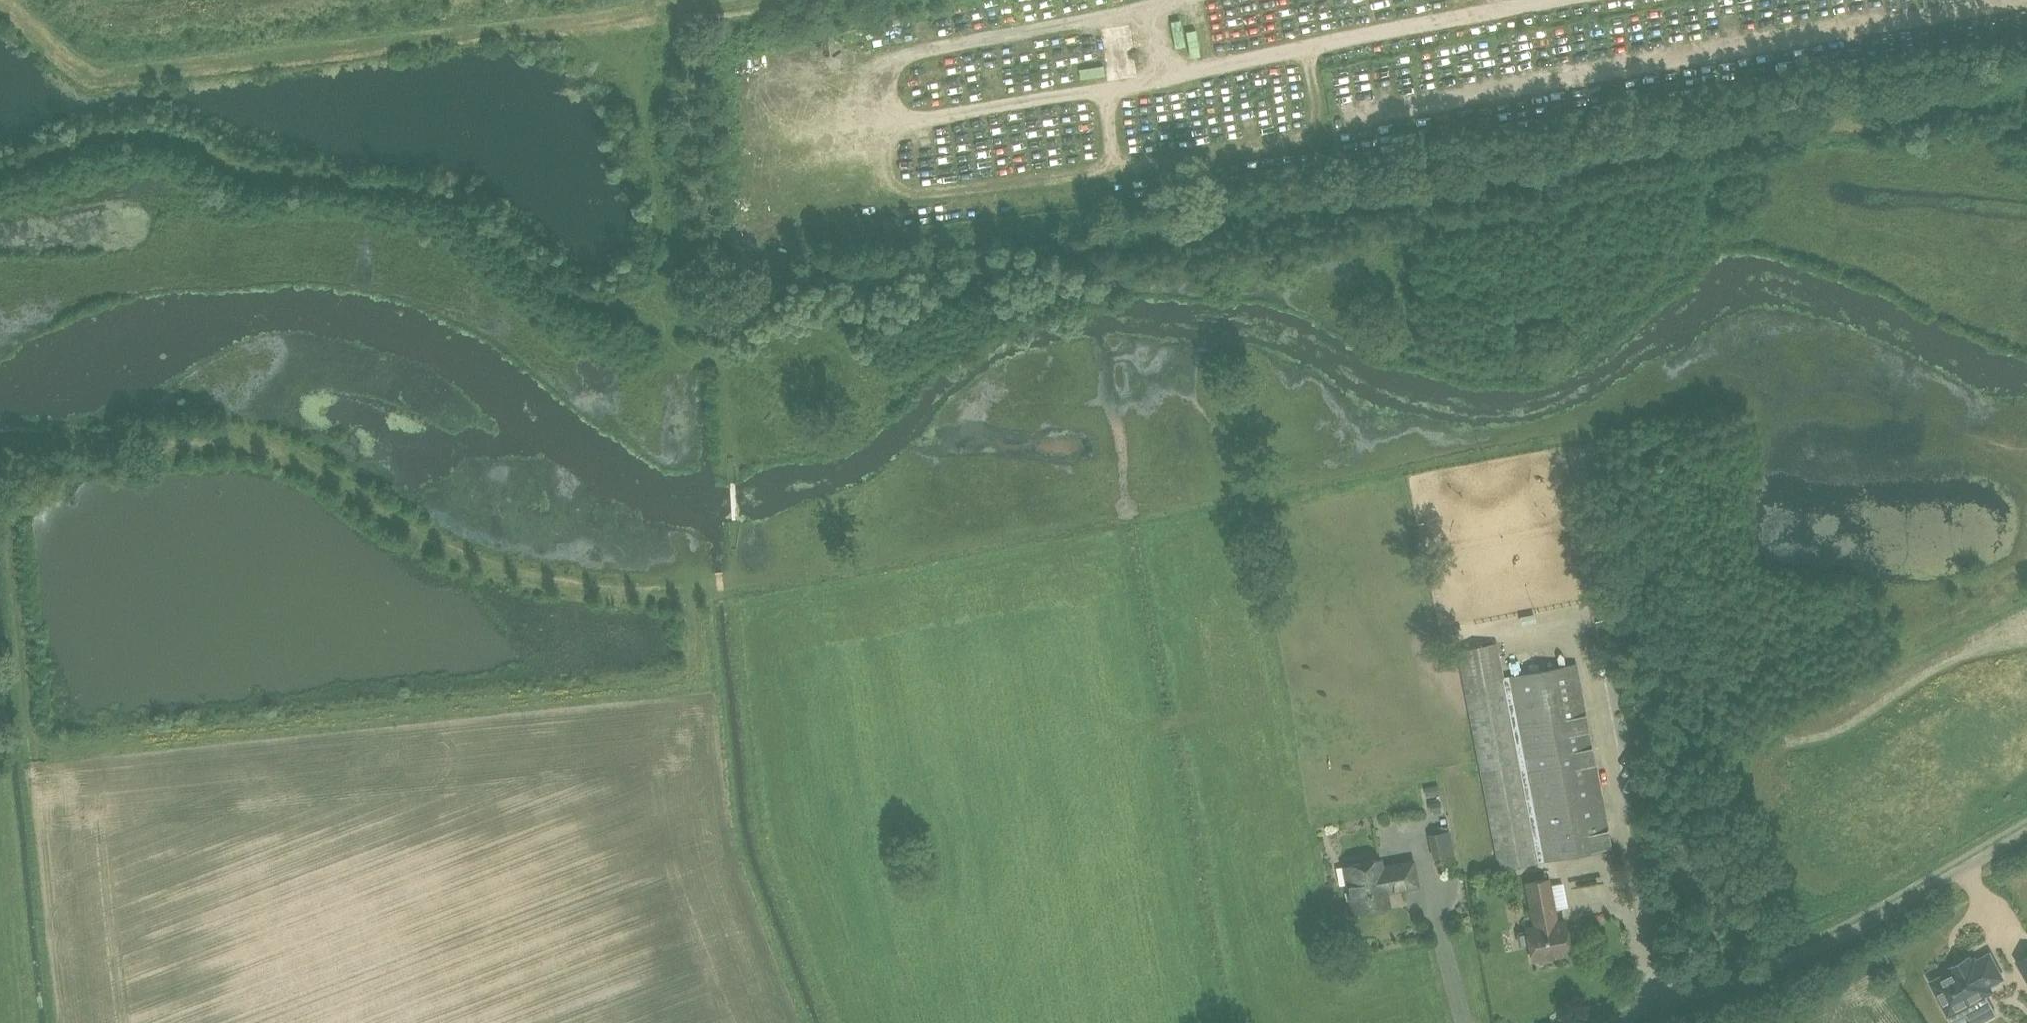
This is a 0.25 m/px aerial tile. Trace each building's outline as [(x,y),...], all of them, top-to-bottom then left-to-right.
[(1062,35),(1064,48),(1090,43),(1088,31),(1062,35)] [(1576,664),(1503,678),(1496,643),(1459,650),(1501,869),(1612,848),(1576,664)] [(1433,856),(1453,853),(1449,833),(1430,837),(1433,856)] [(1380,858),(1347,865),(1350,883),(1347,884),(1353,912),(1389,905),(1386,891),(1418,885),(1413,860),(1382,866),(1380,858)] [(1565,921),(1558,922),(1549,879),(1527,883),(1536,926),(1528,928),(1528,931),(1520,933),(1518,935),(1520,945),(1523,947),(1531,945),(1534,960),(1539,959),(1540,961),(1542,963),(1549,961),(1551,959),(1551,957),(1572,953),(1565,921)] [(1952,970),(1931,981),(1952,1020),(1981,1005),(1976,995),(1984,991),(2000,982),(1998,980),(2003,977),(1990,953),(1976,960),(1975,958),(1971,960),(1952,970)]
